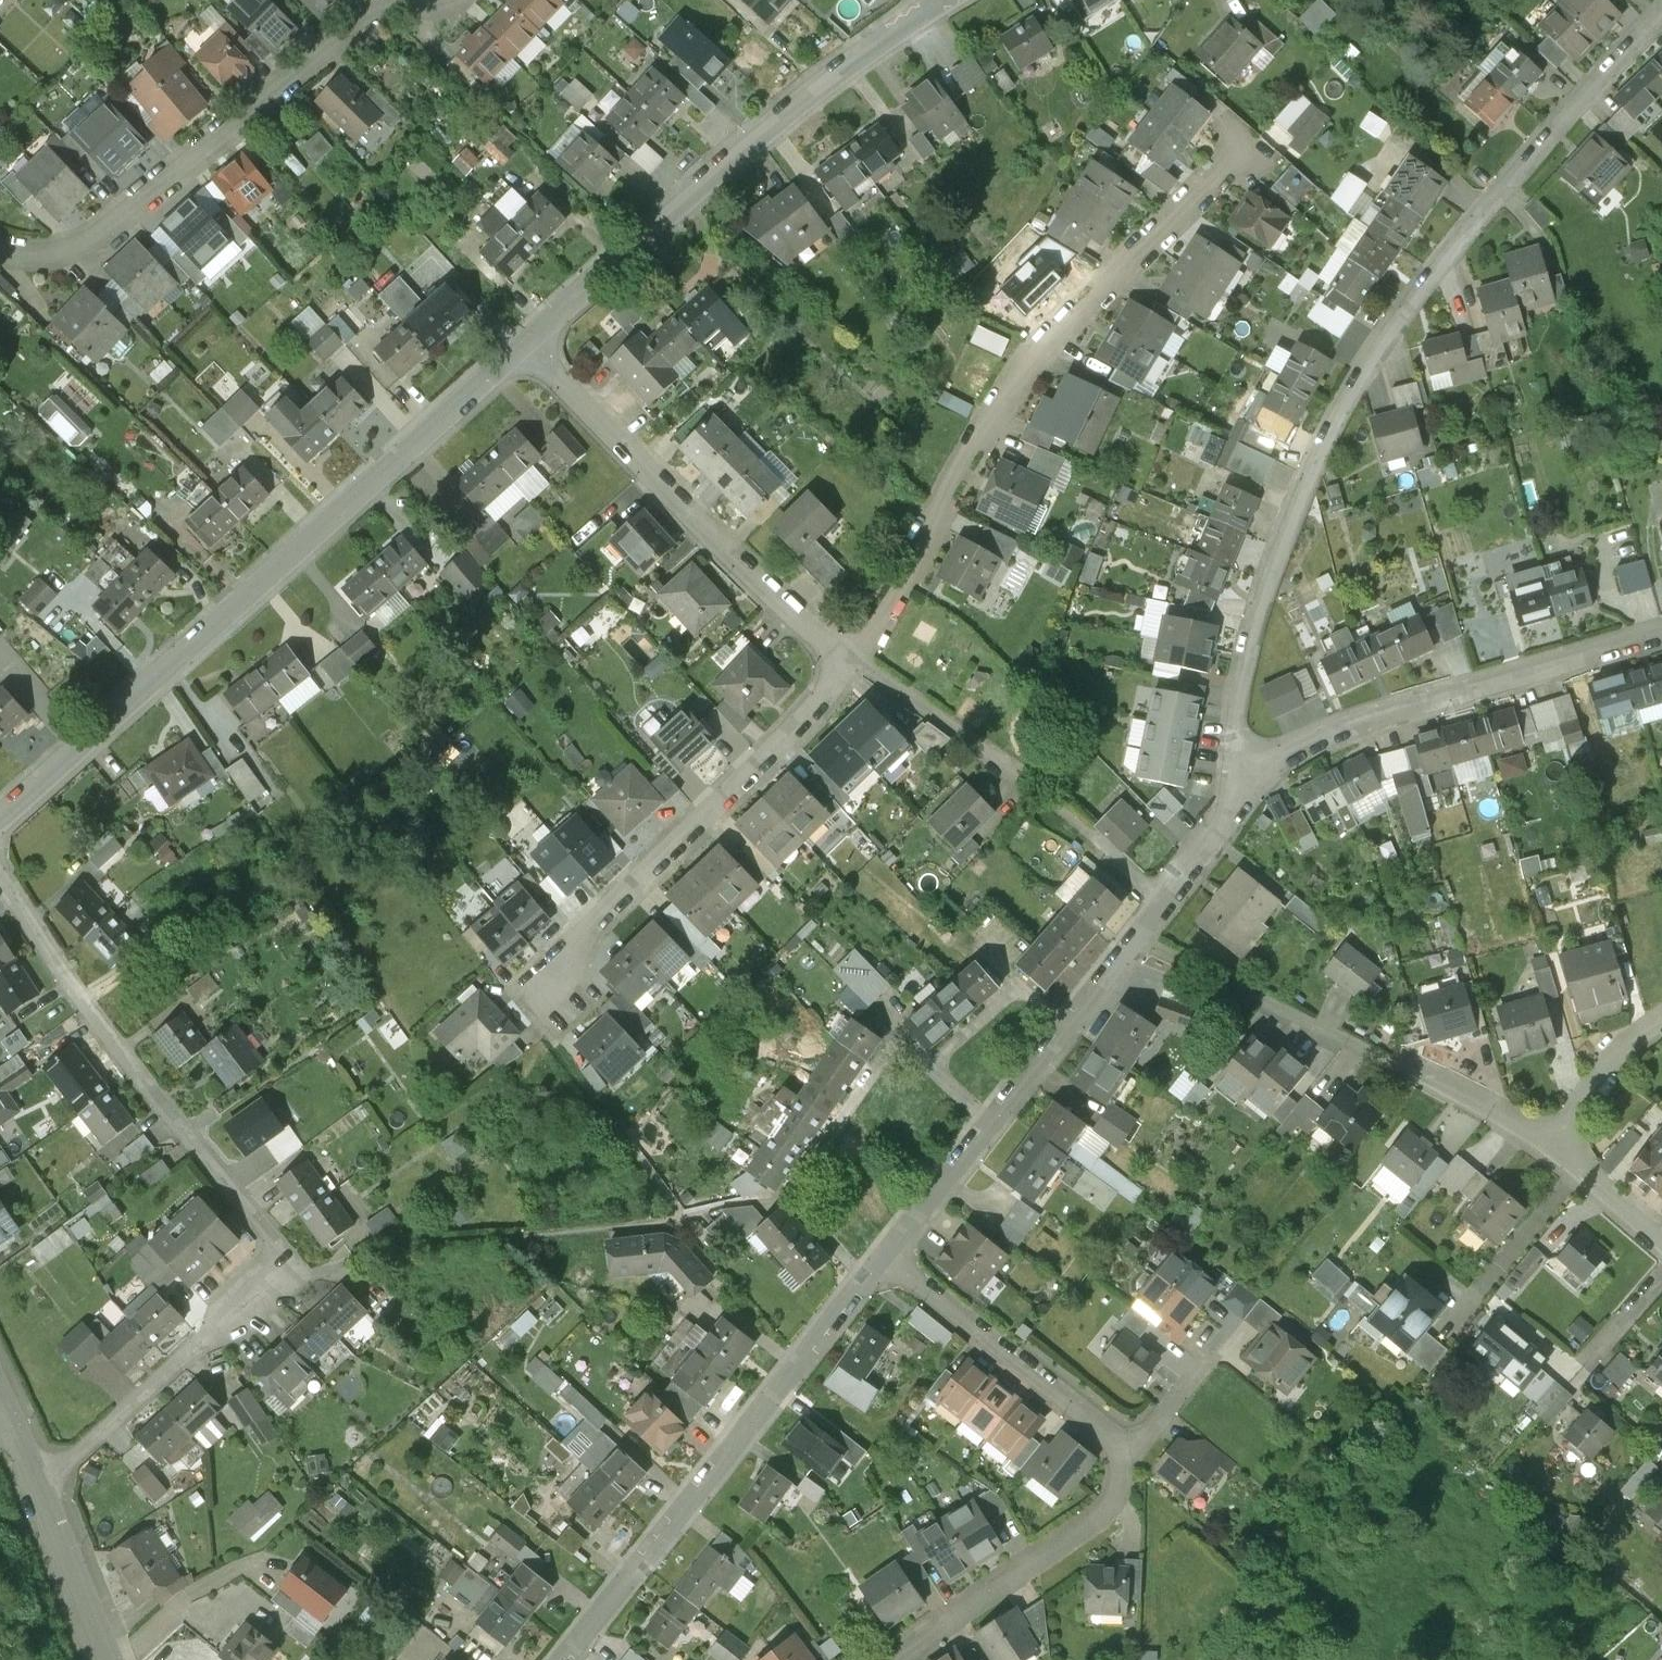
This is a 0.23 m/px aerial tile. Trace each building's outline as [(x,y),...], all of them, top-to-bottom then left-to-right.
[(274,53),(296,31),(277,11),(265,0),(228,0),(226,2),(256,32),(254,34),(274,53)] [(277,11),(286,2),(283,0),(265,0),(277,11)] [(320,18),(338,0),(302,0),(320,18)] [(538,32),(563,6),(564,5),(560,0),(512,0),(508,4),(509,5),(538,32)] [(564,5),(563,6),(569,11),(579,1),(578,0),(560,0),(564,5)] [(790,0),(742,0),(769,24),(790,0)] [(1075,11),(1068,0),(1053,0),(1064,18),(1075,11)] [(1118,0),(1068,0),(1075,11),(1083,23),(1118,0)] [(1603,0),(1553,0),(1561,8),(1597,42),(1620,16),(1612,8),(1603,0)] [(1620,0),(1603,0),(1612,8),(1620,0)] [(1335,16),(1321,2),(1310,13),(1324,27),(1335,16)] [(493,22),(484,31),(512,58),(514,60),(539,33),(538,32),(509,5),(501,13),(500,13),(492,21),(493,22)] [(1597,42),(1561,8),(1541,29),(1549,37),(1569,57),(1576,63),(1597,42)] [(87,18),(94,24),(100,17),(93,11),(87,18)] [(1261,47),(1260,48),(1272,58),(1284,45),(1251,17),(1241,29),(1261,47)] [(1001,40),(1019,70),(1052,49),(1034,19),(1001,40)] [(1200,54),(1231,81),(1260,48),(1261,47),(1241,29),(1229,20),(1200,54)] [(242,60),(252,50),(245,43),(227,24),(216,34),(220,37),(221,36),(242,60)] [(729,62),(689,27),(681,36),(681,43),(674,51),(679,56),(708,82),(710,83),(729,62)] [(478,78),(486,85),(512,58),(484,31),(482,30),(474,38),(473,36),(464,46),(465,47),(456,57),(478,78)] [(274,53),(254,34),(245,43),(252,50),(264,63),(274,53)] [(198,57),(229,90),(240,80),(247,80),(247,74),(252,70),(242,60),(221,36),(220,37),(198,57)] [(1556,71),(1569,57),(1549,37),(1535,51),(1539,55),(1556,71)] [(1530,65),(1539,55),(1535,51),(1524,40),(1514,51),(1530,65)] [(176,72),(186,64),(168,41),(157,51),(161,56),(162,55),(176,72)] [(1489,78),(1516,102),(1541,74),(1530,65),(1514,51),(1489,78)] [(148,74),(188,122),(206,108),(176,72),(162,55),(161,56),(145,69),(148,74)] [(1633,120),(1634,119),(1661,94),(1661,55),(1614,99),(1623,108),(1633,120)] [(708,82),(679,56),(670,66),(693,86),(699,92),(708,82)] [(469,87),(478,78),(456,57),(447,66),(469,87)] [(973,59),(937,85),(952,104),(988,77),(973,59)] [(1174,86),(1193,101),(1201,90),(1174,68),(1166,79),(1174,86)] [(631,96),(662,123),(684,98),(683,97),(654,70),(631,96)] [(173,134),(188,122),(148,74),(132,87),(150,110),(152,108),(161,119),(173,134)] [(1465,106),(1491,130),(1516,102),(1489,78),(1465,106)] [(318,103),(357,141),(379,119),(380,117),(362,100),(341,79),(318,103)] [(953,121),(960,115),(952,104),(937,85),(933,79),(909,98),(913,103),(930,126),(940,138),(952,129),(953,121)] [(715,106),(699,92),(693,86),(683,97),(684,98),(705,117),(715,106)] [(1174,86),(1153,114),(1188,141),(1210,113),(1193,101),(1174,86)] [(570,87),(561,96),(580,113),(588,103),(570,87)] [(403,118),(373,88),(362,100),(380,117),(379,119),(391,131),(403,118)] [(108,104),(122,120),(132,111),(113,90),(103,99),(108,104)] [(1288,131),(1311,104),(1299,93),(1275,120),(1287,131),(1288,131)] [(662,123),(631,96),(607,123),(638,150),(662,123)] [(920,134),(930,126),(913,103),(902,111),(920,134)] [(108,104),(91,121),(129,161),(146,145),(122,120),(108,104)] [(1296,138),(1318,111),(1311,104),(1288,131),(1296,138)] [(1605,125),(1624,143),(1640,125),(1634,119),(1633,120),(1623,108),(1605,125)] [(1330,120),(1318,111),(1296,138),(1289,146),(1302,156),(1330,120)] [(1166,170),(1188,141),(1153,114),(1130,143),(1156,163),(1165,171),(1166,170)] [(162,143),(173,134),(161,119),(149,129),(162,143)] [(112,178),(129,161),(91,121),(74,136),(88,152),(112,178)] [(887,165),(901,154),(879,125),(848,149),(870,178),(874,184),(892,171),(887,165)] [(1624,143),(1605,125),(1596,135),(1618,156),(1627,146),(1624,143)] [(88,152),(74,136),(70,133),(61,141),(79,160),(88,152)] [(934,153),(920,134),(909,142),(924,161),(934,153)] [(50,149),(66,166),(75,157),(55,135),(44,145),(49,150),(50,149)] [(319,135),(304,149),(317,165),(333,150),(319,135)] [(1618,156),(1596,135),(1558,174),(1594,208),(1631,168),(1618,156)] [(560,163),(592,192),(616,165),(597,148),(584,137),(560,163)] [(597,148),(616,165),(625,155),(606,138),(597,148)] [(49,150),(34,164),(72,204),(88,189),(66,166),(50,149),(49,150)] [(870,178),(848,149),(816,173),(845,212),(860,201),(853,191),(870,178)] [(1103,151),(1094,165),(1116,180),(1126,166),(1103,151)] [(269,191),(250,167),(243,157),(213,181),(227,198),(229,197),(241,213),(269,191)] [(250,167),(269,191),(274,197),(285,189),(261,158),(250,167)] [(1446,183),(1409,159),(1385,194),(1392,199),(1421,219),(1446,183)] [(1165,171),(1156,163),(1141,176),(1166,192),(1178,180),(1166,170),(1165,171)] [(33,195),(56,219),(72,204),(34,164),(19,178),(18,179),(33,195)] [(1077,190),(1118,217),(1135,192),(1116,180),(1094,165),(1077,190)] [(1314,185),(1292,165),(1272,187),(1295,209),(1314,185)] [(33,195),(18,179),(19,178),(13,172),(1,184),(22,206),(33,195)] [(1295,209),(1272,187),(1262,203),(1287,220),(1295,209)] [(746,230),(786,263),(808,245),(802,237),(806,234),(805,233),(820,221),(795,188),(774,203),(771,199),(748,217),(752,221),(744,226),(746,230)] [(1101,243),(1118,217),(1077,190),(1060,216),(1072,224),(1073,224),(1093,237),(1101,243)] [(496,210),(512,225),(529,207),(513,192),(496,210)] [(1384,210),(1360,194),(1346,213),(1358,221),(1370,229),(1384,210)] [(897,195),(888,202),(897,214),(906,207),(897,195)] [(1233,222),(1270,246),(1278,234),(1283,232),(1288,225),(1287,220),(1262,203),(1251,195),(1233,222)] [(176,212),(226,266),(242,251),(238,247),(212,218),(193,197),(176,212)] [(512,225),(537,249),(565,221),(540,197),(529,207),(512,225)] [(1421,219),(1392,199),(1384,210),(1370,229),(1400,250),(1421,219)] [(1524,209),(1542,231),(1556,219),(1536,199),(1524,209)] [(494,243),(512,225),(496,210),(487,200),(469,218),(494,243)] [(248,238),(222,209),(212,218),(238,247),(248,238)] [(176,212),(159,227),(180,248),(207,277),(210,280),(226,266),(176,212)] [(841,213),(834,218),(848,236),(854,231),(841,213)] [(848,236),(834,218),(827,223),(842,241),(848,236)] [(1379,280),(1400,250),(1370,229),(1358,221),(1338,249),(1349,260),(1379,280)] [(1083,251),(1093,237),(1073,224),(1063,237),(1083,251)] [(537,249),(512,225),(494,243),(484,253),(509,278),(537,249)] [(1047,237),(1037,247),(1061,271),(1078,256),(1047,237)] [(1181,264),(1222,291),(1239,265),(1216,251),(1197,238),(1181,264)] [(922,247),(933,262),(941,256),(930,240),(922,247)] [(1216,251),(1239,265),(1246,254),(1224,240),(1216,251)] [(121,256),(160,297),(176,282),(162,267),(137,241),(121,256)] [(1037,247),(1036,246),(1015,265),(1020,270),(1000,289),(1015,303),(1012,306),(1024,318),(1067,277),(1061,271),(1037,247)] [(207,277),(180,248),(170,257),(171,258),(190,278),(196,285),(207,277)] [(1511,281),(1519,311),(1539,305),(1537,299),(1551,296),(1553,295),(1548,279),(1539,248),(1519,254),(1520,259),(1507,263),(1506,258),(1504,258),(1511,281)] [(113,280),(144,312),(160,297),(121,256),(105,271),(113,280)] [(162,267),(176,282),(180,286),(190,278),(171,258),(162,267)] [(1324,297),(1353,317),(1379,280),(1349,260),(1324,297)] [(1163,291),(1205,317),(1222,291),(1181,264),(1163,291)] [(1300,282),(1311,289),(1319,278),(1308,270),(1300,282)] [(1561,275),(1548,279),(1553,295),(1551,296),(1555,311),(1570,307),(1561,275)] [(379,297),(405,326),(426,307),(399,277),(379,297)] [(133,320),(135,321),(144,312),(113,280),(104,290),(133,320)] [(362,281),(349,293),(357,302),(370,290),(362,281)] [(1511,281),(1477,291),(1489,332),(1492,344),(1494,343),(1526,334),(1519,311),(1511,281)] [(1299,306),(1311,289),(1300,282),(1288,298),(1299,306)] [(405,326),(429,353),(475,311),(451,284),(426,307),(405,326)] [(133,320),(104,290),(94,300),(93,302),(124,331),(133,320)] [(706,290),(677,316),(701,343),(710,353),(740,326),(737,322),(731,315),(730,316),(706,290)] [(81,349),(95,362),(124,331),(93,302),(94,300),(87,293),(80,294),(76,299),(78,301),(57,324),(55,325),(81,349)] [(648,343),(658,334),(643,317),(649,311),(633,294),(611,314),(628,332),(604,353),(610,360),(640,334),(648,343)] [(1149,314),(1172,328),(1179,316),(1155,302),(1149,314)] [(1131,303),(1117,325),(1158,350),(1172,328),(1149,314),(1131,303)] [(737,322),(740,326),(742,325),(754,338),(767,327),(751,310),(737,322)] [(648,343),(647,343),(671,370),(672,369),(701,343),(677,316),(658,334),(648,343)] [(337,317),(328,326),(343,344),(345,346),(355,337),(337,317)] [(81,349),(55,325),(57,324),(54,321),(44,331),(72,358),(81,349)] [(1006,352),(1014,333),(984,321),(976,340),(1006,352)] [(1117,368),(1140,382),(1158,350),(1117,325),(1098,357),(1117,368)] [(343,344),(328,326),(307,345),(322,362),(343,344)] [(429,353),(405,326),(375,352),(400,380),(429,353)] [(1494,343),(1492,344),(1489,332),(1474,336),(1485,373),(1502,368),(1494,343)] [(651,405),(680,378),(672,369),(671,370),(647,343),(648,343),(640,334),(610,360),(649,403),(651,405)] [(1422,345),(1430,375),(1452,368),(1455,380),(1472,376),(1462,340),(1460,334),(1422,345)] [(1485,373),(1474,336),(1462,340),(1472,376),(1485,373)] [(1330,361),(1298,344),(1290,360),(1278,353),(1269,369),(1282,376),(1281,376),(1313,393),(1330,361)] [(1282,376),(1269,369),(1267,367),(1255,389),(1265,394),(1262,400),(1267,403),(1263,410),(1295,426),(1313,393),(1281,376),(1282,376)] [(1140,382),(1117,368),(1108,381),(1133,393),(1140,382)] [(1090,424),(1104,430),(1118,400),(1068,376),(1053,407),(1043,402),(1032,425),(1055,437),(1079,448),(1090,424)] [(690,388),(680,378),(651,405),(649,403),(643,409),(654,421),(690,388)] [(313,408),(337,434),(366,407),(341,382),(313,408)] [(1398,415),(1411,412),(1424,409),(1417,383),(1392,390),(1398,415)] [(242,392),(222,411),(240,429),(260,410),(242,392)] [(308,462),(337,434),(313,408),(298,392),(269,420),(308,462)] [(240,429),(222,411),(202,431),(220,449),(240,429)] [(1372,423),(1383,462),(1422,451),(1411,412),(1398,415),(1372,423)] [(672,438),(682,448),(702,428),(692,418),(672,438)] [(705,472),(736,441),(712,418),(702,428),(682,448),(705,472)] [(1229,439),(1246,447),(1255,427),(1239,420),(1229,439)] [(543,436),(570,467),(585,454),(557,423),(543,436)] [(1055,437),(1032,425),(1028,424),(1020,441),(1037,448),(1047,452),(1055,437)] [(1246,447),(1269,458),(1278,438),(1255,427),(1246,447)] [(517,430),(488,457),(512,483),(541,456),(517,430)] [(1246,447),(1229,439),(1216,466),(1233,474),(1234,471),(1246,447)] [(705,472),(727,494),(758,464),(736,441),(705,472)] [(1264,485),(1275,461),(1269,458),(1246,447),(1234,471),(1264,485)] [(1047,452),(1037,448),(1025,474),(1047,484),(1046,485),(1052,488),(1065,459),(1047,452)] [(512,483),(488,457),(458,483),(482,510),(512,483)] [(981,511),(1021,530),(1034,503),(1037,505),(1046,485),(1047,484),(1025,474),(1004,463),(998,476),(996,475),(986,496),(988,497),(981,511)] [(727,494),(750,517),(772,495),(781,487),(758,464),(727,494)] [(216,496),(240,521),(268,495),(245,469),(216,496)] [(197,513),(216,496),(203,481),(184,499),(197,513)] [(1259,499),(1225,485),(1211,520),(1245,534),(1259,499)] [(1345,511),(1338,486),(1326,489),(1333,515),(1345,511)] [(793,557),(806,570),(825,551),(814,539),(836,518),(811,493),(774,530),(797,553),(793,557)] [(772,495),(750,517),(759,526),(781,504),(772,495)] [(210,549),(240,521),(216,496),(197,513),(186,523),(210,549)] [(612,542),(643,576),(675,548),(643,512),(621,531),(611,540),(612,542)] [(472,538),(489,558),(510,539),(493,520),(472,538)] [(1245,534),(1211,520),(1197,554),(1197,555),(1230,568),(1245,534)] [(601,551),(612,542),(611,540),(621,531),(612,522),(591,540),(601,551)] [(1006,564),(1018,542),(985,527),(975,545),(1002,561),(1002,562),(1006,564)] [(937,578),(979,602),(1002,562),(1002,561),(975,545),(960,537),(937,578)] [(373,564),(397,591),(426,565),(403,538),(373,564)] [(112,571),(128,553),(116,542),(99,560),(105,564),(111,569),(112,571)] [(148,604),(174,575),(148,551),(138,562),(122,579),(148,604)] [(848,574),(825,551),(806,570),(829,593),(848,574)] [(1230,568),(1197,555),(1197,554),(1191,551),(1177,585),(1190,589),(1217,600),(1230,568)] [(122,579),(138,562),(128,553),(112,571),(122,579)] [(468,554),(443,574),(463,599),(487,579),(468,554)] [(1542,568),(1546,581),(1566,575),(1561,561),(1542,567),(1542,568)] [(1616,569),(1624,597),(1652,589),(1644,561),(1616,569)] [(397,591),(373,564),(343,590),(366,617),(397,591)] [(661,597),(695,635),(728,605),(693,566),(667,590),(660,596),(661,597)] [(1529,586),(1546,581),(1542,568),(1525,573),(1529,586)] [(112,571),(111,569),(96,586),(106,596),(122,579),(112,571)] [(1546,581),(1556,616),(1592,605),(1582,571),(1566,575),(1546,581)] [(120,633),(148,604),(122,579),(106,596),(94,609),(120,633)] [(21,601),(37,616),(58,596),(42,580),(21,601)] [(646,610),(661,597),(660,596),(667,590),(658,580),(637,599),(646,610)] [(1510,592),(1520,626),(1556,616),(1546,581),(1529,586),(1510,592)] [(1217,600),(1190,589),(1184,607),(1194,609),(1212,612),(1217,600)] [(1398,623),(1422,615),(1417,601),(1393,609),(1398,623)] [(1184,607),(1169,604),(1166,616),(1192,622),(1194,609),(1184,607)] [(1444,645),(1461,636),(1452,605),(1430,616),(1444,645)] [(1213,650),(1217,627),(1192,622),(1166,616),(1164,616),(1160,639),(1213,650)] [(1432,650),(1417,618),(1374,638),(1356,646),(1371,679),(1432,650)] [(1356,646),(1374,638),(1369,626),(1350,634),(1356,646)] [(1350,634),(1348,630),(1320,643),(1328,659),(1322,662),(1338,694),(1371,679),(1356,646),(1350,634)] [(342,650),(357,668),(378,650),(363,632),(342,650)] [(734,637),(748,650),(770,671),(775,666),(739,633),(734,637)] [(726,673),(748,650),(734,637),(712,657),(726,673)] [(1155,663),(1208,674),(1213,650),(1160,639),(1155,663)] [(256,671),(278,700),(310,675),(288,647),(256,671)] [(337,686),(357,668),(342,650),(341,648),(320,666),(337,686)] [(714,686),(744,715),(764,694),(774,704),(789,688),(770,671),(748,650),(726,673),(714,686)] [(1628,674),(1638,709),(1661,702),(1661,664),(1628,674)] [(1305,670),(1291,677),(1302,700),(1317,693),(1305,670)] [(278,700),(256,671),(225,695),(247,724),(278,700)] [(1592,685),(1602,719),(1638,709),(1628,674),(1592,685)] [(1261,690),(1274,718),(1303,704),(1302,700),(1291,677),(1261,690)] [(1206,687),(1181,682),(1178,694),(1202,699),(1204,699),(1206,687)] [(28,715),(4,689),(0,692),(0,740),(28,715)] [(1155,689),(1149,719),(1196,729),(1202,699),(1178,694),(1155,689)] [(1571,697),(1554,702),(1560,725),(1566,743),(1583,738),(1571,697)] [(1540,730),(1560,725),(1554,702),(1528,709),(1535,732),(1540,730)] [(837,732),(867,763),(879,776),(911,745),(891,725),(888,728),(865,705),(837,732)] [(1524,744),(1514,710),(1478,720),(1488,755),(1524,744)] [(715,742),(687,711),(672,726),(665,718),(647,734),(664,753),(681,772),(715,742)] [(431,718),(422,725),(436,742),(445,735),(431,718)] [(1196,729),(1149,719),(1143,749),(1190,758),(1196,729)] [(1452,765),(1488,755),(1478,720),(1442,731),(1452,765)] [(930,759),(949,739),(928,724),(912,740),(930,759)] [(1577,783),(1570,758),(1566,743),(1560,725),(1540,730),(1557,789),(1561,787),(1577,783)] [(1425,773),(1452,765),(1442,731),(1415,738),(1417,746),(1424,768),(1425,773)] [(837,732),(811,758),(831,779),(841,789),(842,788),(867,763),(837,732)] [(1585,738),(1583,738),(1566,743),(1570,758),(1590,753),(1585,738)] [(151,801),(158,812),(162,813),(171,806),(171,803),(211,776),(200,759),(189,743),(149,770),(158,784),(145,792),(144,796),(148,801),(151,801)] [(1411,772),(1424,768),(1417,746),(1405,749),(1411,772)] [(1190,758),(1143,749),(1137,778),(1184,788),(1190,758)] [(1411,772),(1405,749),(1381,756),(1387,779),(1394,777),(1411,772)] [(200,759),(211,776),(217,785),(229,776),(212,751),(200,759)] [(1503,759),(1508,777),(1529,770),(1523,752),(1503,759)] [(671,781),(681,772),(664,753),(654,761),(664,773),(671,781)] [(1331,774),(1347,805),(1380,788),(1364,756),(1331,774)] [(249,803),(266,791),(243,760),(227,771),(249,803)] [(596,801),(625,833),(661,801),(648,787),(631,768),(596,801)] [(1429,833),(1411,772),(1394,777),(1411,838),(1429,833)] [(671,781),(664,773),(648,787),(661,801),(664,804),(680,790),(671,781)] [(1347,805),(1331,774),(1298,791),(1314,822),(1337,811),(1347,831),(1358,825),(1347,805)] [(765,802),(799,836),(824,812),(825,810),(807,792),(792,776),(765,802)] [(1479,793),(1497,788),(1494,776),(1475,781),(1479,793)] [(842,788),(841,789),(831,779),(822,788),(842,809),(852,798),(842,788)] [(842,809),(822,788),(816,783),(807,792),(825,810),(824,812),(831,819),(842,809)] [(1577,783),(1561,787),(1565,799),(1581,794),(1577,783)] [(956,850),(957,851),(970,838),(996,812),(968,785),(929,824),(956,850)] [(1183,807),(1165,788),(1155,798),(1174,816),(1183,807)] [(1290,842),(1317,831),(1306,807),(1293,812),(1284,792),(1271,797),(1290,842)] [(1164,825),(1174,816),(1155,798),(1146,806),(1164,825)] [(339,806),(346,815),(354,809),(348,800),(339,806)] [(1095,826),(1122,853),(1147,827),(1120,801),(1095,826)] [(774,860),(777,863),(802,840),(799,836),(765,802),(740,827),(756,844),(773,861),(774,860)] [(589,876),(590,877),(612,858),(596,840),(578,819),(556,838),(589,876)] [(612,858),(614,860),(623,850),(606,832),(596,840),(612,858)] [(160,833),(150,844),(158,851),(168,841),(160,833)] [(589,876),(556,838),(554,837),(532,856),(566,896),(589,876)] [(90,858),(100,869),(123,849),(113,838),(90,858)] [(957,851),(956,850),(950,856),(961,866),(979,847),(970,838),(957,851)] [(784,870),(777,863),(774,860),(773,861),(756,844),(746,854),(768,876),(773,881),(784,870)] [(695,873),(732,911),(758,885),(736,863),(722,848),(695,873)] [(736,863),(758,885),(768,876),(746,854),(736,863)] [(1197,924),(1235,954),(1279,900),(1240,869),(1197,924)] [(685,913),(706,935),(732,911),(695,873),(669,899),(684,915),(685,913)] [(519,882),(536,902),(546,894),(529,874),(519,882)] [(1070,909),(1096,932),(1121,903),(1095,880),(1070,909)] [(497,907),(525,941),(551,920),(536,902),(519,882),(494,903),(497,907)] [(59,909),(86,938),(112,913),(85,884),(59,909)] [(1295,896),(1284,909),(1311,931),(1322,917),(1295,896)] [(488,948),(503,965),(528,944),(525,941),(497,907),(472,928),(488,948)] [(1017,967),(1044,991),(1096,932),(1070,909),(1017,967)] [(139,943),(112,913),(86,938),(113,967),(139,943)] [(715,944),(706,935),(685,913),(684,915),(674,924),(682,932),(704,955),(715,944)] [(937,922),(930,929),(946,944),(952,937),(937,922)] [(629,949),(662,983),(688,958),(689,957),(673,941),(656,923),(629,949)] [(1608,942),(1610,942),(1616,961),(1628,957),(1619,927),(1605,931),(1608,942)] [(478,956),(488,948),(472,928),(462,936),(478,956)] [(694,964),(704,955),(682,932),(673,941),(689,957),(688,958),(694,964)] [(17,961),(0,934),(0,972),(17,961)] [(1560,956),(1577,1014),(1627,1000),(1616,961),(1610,942),(1608,942),(1560,956)] [(1380,972),(1344,944),(1324,972),(1359,999),(1380,972)] [(633,1004),(639,1009),(664,985),(662,983),(629,949),(603,975),(619,992),(632,1005),(633,1004)] [(1541,997),(1542,1002),(1558,998),(1546,956),(1531,960),(1541,997)] [(17,961),(0,972),(0,1001),(8,1014),(38,995),(17,961)] [(978,964),(958,981),(979,1006),(999,988),(978,964)] [(849,987),(870,1008),(891,986),(871,966),(849,987)] [(208,975),(189,991),(199,1003),(218,988),(208,975)] [(1159,998),(1180,1005),(1188,982),(1167,975),(1159,998)] [(908,1023),(929,1049),(979,1006),(958,981),(908,1023)] [(466,1008),(481,994),(473,986),(458,1000),(466,1008)] [(859,1019),(870,1008),(849,987),(838,998),(859,1019)] [(1423,1000),(1435,1041),(1459,1034),(1458,1030),(1470,1027),(1472,1026),(1468,1013),(1461,989),(1423,1000)] [(643,1014),(639,1009),(633,1004),(632,1005),(619,992),(610,1001),(642,1033),(652,1023),(642,1014),(643,1014)] [(519,1036),(481,994),(466,1008),(437,1034),(460,1058),(463,1055),(461,1054),(474,1042),(492,1061),(513,1042),(519,1036)] [(1541,997),(1499,1009),(1513,1056),(1554,1043),(1542,1002),(1541,997)] [(1154,1014),(1187,1025),(1192,1009),(1180,1005),(1159,998),(1154,1014)] [(632,1042),(642,1033),(610,1001),(599,1011),(606,1019),(610,1023),(612,1021),(632,1042)] [(1156,1028),(1121,1005),(1095,1045),(1129,1068),(1156,1028)] [(1468,1013),(1472,1026),(1470,1027),(1474,1041),(1488,1036),(1480,1009),(1468,1013)] [(154,1036),(179,1068),(203,1050),(207,1046),(183,1014),(154,1036)] [(17,1028),(11,1019),(0,1026),(0,1038),(17,1028)] [(578,1046),(614,1085),(645,1055),(632,1042),(612,1021),(610,1023),(606,1019),(578,1046)] [(882,1041),(854,1022),(839,1043),(867,1063),(882,1041)] [(203,1050),(230,1086),(261,1062),(234,1026),(207,1046),(203,1050)] [(15,1053),(34,1042),(25,1027),(6,1038),(15,1053)] [(1246,1096),(1272,1116),(1287,1097),(1307,1073),(1281,1052),(1275,1059),(1251,1039),(1215,1082),(1241,1103),(1246,1096)] [(492,1061),(501,1071),(524,1054),(513,1042),(492,1061)] [(867,1063),(839,1043),(802,1098),(828,1117),(867,1063)] [(1072,1079),(1106,1102),(1129,1068),(1095,1045),(1072,1079)] [(44,1068),(80,1113),(108,1091),(72,1046),(44,1068)] [(0,1068),(0,1097),(31,1076),(18,1057),(0,1068)] [(1181,1102),(1192,1110),(1208,1091),(1197,1082),(1181,1102)] [(1319,1122),(1354,1150),(1381,1115),(1367,1104),(1374,1095),(1363,1086),(1356,1095),(1346,1087),(1327,1112),(1319,1122)] [(424,1095),(433,1108),(441,1102),(430,1087),(423,1093),(424,1095)] [(133,1123),(108,1091),(80,1113),(105,1145),(133,1123)] [(425,1116),(435,1109),(433,1108),(424,1095),(415,1102),(425,1116)] [(1319,1122),(1327,1112),(1305,1095),(1297,1105),(1282,1124),(1276,1131),(1286,1139),(1297,1126),(1308,1134),(1319,1122)] [(1297,1105),(1287,1097),(1272,1116),(1282,1124),(1297,1105)] [(828,1117),(802,1098),(765,1151),(791,1169),(828,1117)] [(0,1101),(0,1125),(11,1117),(0,1101)] [(283,1130),(262,1101),(227,1127),(247,1155),(264,1143),(283,1130)] [(1086,1124),(1057,1102),(1034,1133),(1064,1154),(1086,1124)] [(1103,1119),(1126,1135),(1134,1123),(1111,1107),(1103,1119)] [(1095,1131),(1118,1147),(1126,1135),(1103,1119),(1095,1131)] [(283,1130),(264,1143),(279,1164),(304,1146),(289,1125),(283,1130)] [(1600,1167),(1609,1175),(1640,1138),(1632,1131),(1600,1167)] [(1412,1191),(1410,1190),(1437,1156),(1407,1132),(1382,1162),(1385,1166),(1374,1181),(1401,1204),(1412,1191)] [(1661,1162),(1661,1132),(1649,1147),(1647,1149),(1661,1162)] [(1001,1178),(1033,1202),(1058,1168),(1066,1175),(1063,1180),(1103,1210),(1115,1192),(1089,1173),(1064,1154),(1034,1133),(1001,1178)] [(143,1137),(124,1151),(134,1164),(153,1149),(143,1137)] [(457,1138),(444,1147),(454,1162),(467,1153),(457,1138)] [(1648,1146),(1628,1170),(1661,1199),(1661,1162),(1647,1149),(1649,1147),(1648,1146)] [(765,1151),(750,1172),(776,1190),(791,1169),(765,1151)] [(1475,1205),(1492,1184),(1457,1155),(1449,1166),(1437,1181),(1457,1196),(1460,1192),(1475,1205)] [(1401,1204),(1395,1211),(1405,1219),(1437,1181),(1449,1166),(1437,1156),(1410,1190),(1412,1191),(1401,1204)] [(163,1160),(141,1176),(149,1188),(171,1172),(163,1160)] [(1098,1160),(1089,1173),(1115,1192),(1134,1206),(1143,1194),(1098,1160)] [(278,1183),(301,1215),(330,1194),(307,1162),(278,1183)] [(84,1193),(92,1204),(106,1194),(98,1183),(84,1193)] [(1463,1219),(1495,1245),(1525,1209),(1493,1183),(1492,1184),(1475,1205),(1463,1219)] [(331,1194),(330,1194),(301,1215),(324,1248),(354,1226),(331,1194)] [(190,1286),(238,1241),(199,1199),(151,1244),(180,1275),(190,1286)] [(1019,1246),(1040,1216),(1020,1201),(998,1231),(1019,1246)] [(16,1230),(0,1206),(0,1240),(16,1230)] [(769,1223),(754,1206),(723,1210),(749,1240),(758,1232),(769,1223)] [(387,1209),(367,1224),(375,1236),(396,1221),(387,1209)] [(758,1232),(803,1285),(830,1261),(785,1209),(769,1223),(758,1232)] [(707,1230),(722,1247),(731,1239),(716,1222),(707,1230)] [(993,1275),(1008,1255),(968,1224),(953,1244),(993,1275)] [(61,1228),(35,1246),(46,1261),(72,1243),(61,1228)] [(1559,1257),(1585,1280),(1606,1257),(1579,1233),(1559,1257)] [(694,1295),(712,1279),(680,1242),(665,1238),(610,1244),(613,1275),(672,1269),(694,1295)] [(722,1247),(718,1251),(725,1259),(738,1247),(731,1239),(722,1247)] [(180,1275),(151,1244),(150,1242),(139,1253),(169,1285),(180,1275)] [(937,1264),(977,1296),(993,1275),(953,1244),(937,1264)] [(1534,1247),(1520,1264),(1529,1272),(1543,1254),(1534,1247)] [(1157,1274),(1198,1307),(1215,1284),(1175,1252),(1157,1274)] [(1338,1294),(1355,1273),(1331,1254),(1315,1275),(1338,1294)] [(1505,1303),(1529,1272),(1520,1264),(1519,1264),(1495,1295),(1505,1303)] [(310,1308),(341,1286),(328,1268),(297,1291),(310,1308)] [(1165,1317),(1180,1329),(1181,1328),(1198,1307),(1157,1274),(1139,1296),(1165,1317)] [(1443,1308),(1406,1277),(1371,1320),(1407,1350),(1408,1351),(1424,1331),(1443,1308)] [(1243,1320),(1259,1300),(1238,1283),(1224,1300),(1232,1307),(1232,1311),(1243,1320)] [(313,1313),(338,1339),(366,1312),(342,1286),(313,1313)] [(1359,1286),(1347,1300),(1367,1316),(1378,1302),(1359,1286)] [(129,1320),(153,1347),(182,1320),(158,1294),(129,1320)] [(1255,1329),(1259,1329),(1267,1335),(1274,1327),(1282,1317),(1260,1299),(1259,1300),(1243,1320),(1255,1329)] [(918,1307),(907,1320),(942,1348),(953,1335),(918,1307)] [(1124,1334),(1125,1333),(1137,1343),(1152,1324),(1131,1307),(1115,1327),(1124,1334)] [(338,1339),(313,1313),(284,1340),(287,1343),(309,1367),(338,1339)] [(1580,1316),(1567,1331),(1582,1344),(1595,1329),(1580,1316)] [(1181,1328),(1180,1329),(1165,1317),(1157,1328),(1178,1344),(1187,1333),(1181,1328)] [(1497,1317),(1470,1349),(1494,1369),(1521,1337),(1497,1317)] [(687,1344),(698,1329),(686,1319),(670,1340),(683,1350),(687,1345),(687,1344)] [(124,1374),(153,1347),(129,1320),(103,1344),(100,1348),(101,1349),(124,1374)] [(729,1377),(755,1344),(724,1320),(710,1338),(698,1353),(729,1377)] [(61,1345),(82,1367),(101,1349),(100,1348),(103,1344),(84,1323),(61,1345)] [(864,1382),(892,1342),(867,1325),(826,1384),(866,1411),(879,1392),(864,1382)] [(1269,1380),(1286,1394),(1314,1360),(1274,1327),(1267,1335),(1257,1347),(1255,1345),(1244,1359),(1257,1369),(1256,1371),(1256,1376),(1261,1380),(1268,1381),(1269,1380)] [(698,1353),(710,1338),(698,1329),(687,1344),(687,1345),(698,1353)] [(1424,1331),(1408,1351),(1407,1350),(1405,1352),(1429,1372),(1447,1351),(1424,1331)] [(1137,1387),(1143,1386),(1149,1379),(1148,1373),(1159,1360),(1137,1343),(1125,1333),(1124,1334),(1104,1360),(1137,1387)] [(1521,1337),(1494,1369),(1507,1379),(1500,1387),(1514,1398),(1521,1390),(1540,1369),(1547,1359),(1521,1337)] [(275,1395),(288,1409),(304,1394),(298,1388),(315,1373),(309,1367),(287,1343),(276,1353),(271,1353),(254,1369),(254,1373),(266,1386),(263,1388),(271,1398),(275,1395)] [(674,1383),(705,1407),(729,1377),(698,1353),(674,1383)] [(1612,1363),(1630,1377),(1638,1368),(1620,1353),(1612,1363)] [(1661,1384),(1661,1353),(1647,1371),(1661,1384)] [(941,1400),(963,1418),(993,1381),(969,1362),(957,1377),(939,1399),(941,1400)] [(1630,1377),(1612,1363),(1603,1374),(1620,1389),(1630,1377)] [(937,1405),(941,1400),(939,1399),(957,1377),(947,1369),(926,1395),(937,1405)] [(1545,1411),(1564,1390),(1540,1369),(1521,1390),(1532,1400),(1545,1411)] [(1013,1397),(993,1381),(963,1418),(988,1438),(1012,1407),(1007,1404),(1013,1397)] [(674,1383),(666,1393),(694,1419),(695,1420),(705,1407),(674,1383)] [(167,1411),(191,1437),(211,1419),(219,1410),(195,1384),(167,1411)] [(561,1395),(599,1430),(609,1420),(570,1384),(561,1395)] [(1548,1424),(1572,1397),(1564,1390),(1545,1411),(1540,1417),(1548,1424)] [(247,1391),(230,1403),(249,1432),(253,1429),(263,1445),(277,1436),(247,1391)] [(658,1402),(685,1429),(694,1419),(666,1393),(658,1402)] [(665,1452),(668,1455),(679,1444),(675,1441),(686,1430),(685,1429),(658,1402),(649,1394),(626,1417),(637,1428),(636,1429),(649,1442),(650,1441),(663,1454),(665,1452)] [(1022,1404),(1013,1397),(1007,1404),(1012,1407),(1016,1411),(1022,1404)] [(1540,1417),(1545,1411),(1532,1400),(1526,1406),(1539,1418),(1540,1417)] [(1012,1457),(1013,1458),(1030,1436),(1043,1421),(1022,1404),(1016,1411),(1012,1407),(988,1438),(1012,1457)] [(181,1446),(191,1437),(167,1411),(137,1438),(161,1464),(166,1460),(173,1454),(179,1460),(188,1453),(181,1446)] [(1566,1439),(1589,1459),(1612,1431),(1589,1411),(1566,1439)] [(444,1415),(430,1431),(452,1450),(466,1434),(444,1415)] [(197,1444),(204,1451),(204,1454),(225,1435),(211,1419),(191,1437),(197,1444)] [(828,1438),(804,1419),(785,1444),(825,1476),(840,1457),(845,1451),(828,1438)] [(828,1438),(845,1451),(840,1457),(854,1468),(867,1452),(836,1428),(828,1438)] [(595,1476),(621,1501),(646,1474),(605,1435),(580,1462),(588,1470),(595,1476)] [(1013,1458),(1012,1457),(1009,1462),(1020,1471),(1036,1451),(1041,1445),(1030,1436),(1013,1458)] [(188,1453),(197,1444),(191,1437),(181,1446),(188,1453)] [(1083,1453),(1064,1437),(1046,1459),(1034,1474),(1035,1475),(1061,1496),(1074,1481),(1079,1480),(1087,1471),(1086,1464),(1078,1458),(1083,1453)] [(1196,1452),(1222,1473),(1229,1473),(1236,1464),(1206,1439),(1196,1452)] [(1158,1472),(1188,1495),(1193,1495),(1203,1483),(1206,1485),(1213,1485),(1222,1473),(1196,1452),(1183,1441),(1179,1442),(1158,1468),(1158,1472)] [(1036,1451),(1020,1471),(1019,1472),(1030,1481),(1035,1475),(1034,1474),(1046,1459),(1036,1451)] [(173,1467),(179,1460),(173,1454),(166,1460),(173,1467)] [(1632,1497),(1657,1468),(1647,1460),(1633,1477),(1633,1478),(1623,1489),(1632,1497)] [(791,1483),(768,1466),(739,1506),(762,1522),(791,1483)] [(167,1491),(146,1467),(133,1478),(154,1502),(167,1491)] [(575,1484),(582,1490),(595,1476),(588,1470),(575,1484)] [(569,1504),(595,1528),(621,1501),(595,1476),(582,1490),(569,1504)] [(823,1490),(805,1477),(797,1488),(815,1502),(823,1490)] [(999,1497),(991,1490),(973,1502),(987,1524),(1009,1510),(999,1497)] [(282,1508),(269,1493),(254,1507),(249,1501),(229,1519),(248,1540),(282,1508)] [(1650,1509),(1661,1519),(1661,1496),(1650,1509)] [(973,1502),(942,1520),(972,1568),(1002,1549),(987,1524),(973,1502)] [(933,1559),(948,1583),(972,1568),(942,1520),(920,1535),(918,1535),(933,1559)] [(572,1525),(562,1539),(578,1551),(588,1537),(572,1525)] [(922,1566),(933,1559),(918,1535),(920,1535),(914,1525),(902,1533),(914,1553),(922,1566)] [(502,1529),(493,1542),(513,1558),(523,1544),(502,1529)] [(154,1594),(176,1579),(175,1578),(164,1561),(168,1558),(150,1531),(112,1557),(123,1574),(125,1573),(128,1577),(125,1584),(124,1585),(138,1604),(154,1594)] [(724,1557),(711,1547),(676,1591),(699,1608),(733,1564),(728,1560),(730,1558),(725,1555),(724,1557)] [(897,1565),(912,1587),(929,1576),(922,1566),(914,1553),(897,1565)] [(468,1568),(477,1575),(487,1563),(478,1555),(468,1568)] [(305,1607),(319,1619),(343,1589),(305,1559),(282,1588),(285,1591),(305,1607)] [(1126,1573),(1125,1599),(1140,1600),(1142,1562),(1126,1561),(1126,1573)] [(874,1606),(888,1627),(890,1625),(889,1624),(901,1616),(901,1617),(904,1616),(903,1615),(920,1603),(921,1604),(923,1603),(912,1587),(897,1565),(896,1564),(861,1588),(862,1590),(863,1589),(874,1605),(874,1606)] [(552,1587),(524,1565),(501,1594),(529,1616),(552,1587)] [(1089,1568),(1087,1612),(1125,1613),(1125,1599),(1126,1573),(1107,1572),(1107,1569),(1089,1568)] [(468,1597),(481,1581),(472,1574),(458,1591),(467,1598),(468,1597)] [(181,1590),(184,1588),(177,1577),(175,1578),(176,1579),(154,1594),(162,1607),(181,1590)] [(478,1605),(491,1589),(481,1581),(468,1597),(478,1605)] [(486,1612),(499,1596),(491,1589),(478,1605),(486,1612)] [(305,1607),(285,1591),(275,1603),(294,1618),(296,1619),(305,1607)] [(699,1608),(676,1591),(645,1630),(668,1647),(699,1608)] [(478,1623),(506,1645),(529,1616),(501,1594),(499,1596),(486,1612),(478,1623)] [(1035,1647),(1048,1639),(1043,1600),(1019,1615),(1026,1627),(1024,1629),(1035,1647)] [(994,1659),(1024,1659),(1038,1651),(1035,1647),(1024,1629),(1026,1627),(1019,1615),(1015,1609),(977,1633),(994,1659)] [(296,1619),(294,1618),(284,1631),(306,1648),(316,1636),(296,1619)] [(228,1659),(266,1659),(275,1649),(245,1625),(222,1655),(228,1659)] [(737,1639),(726,1630),(709,1653),(718,1659),(721,1659),(737,1639)] [(775,1653),(780,1659),(812,1659),(803,1649),(795,1637),(775,1653)] [(748,1648),(737,1639),(721,1659),(739,1659),(748,1648)] [(803,1649),(812,1659),(829,1659),(814,1640),(803,1649)] [(962,1659),(981,1659),(974,1649),(961,1657),(962,1659)] [(961,1657),(956,1650),(940,1659),(962,1659),(961,1657)]
